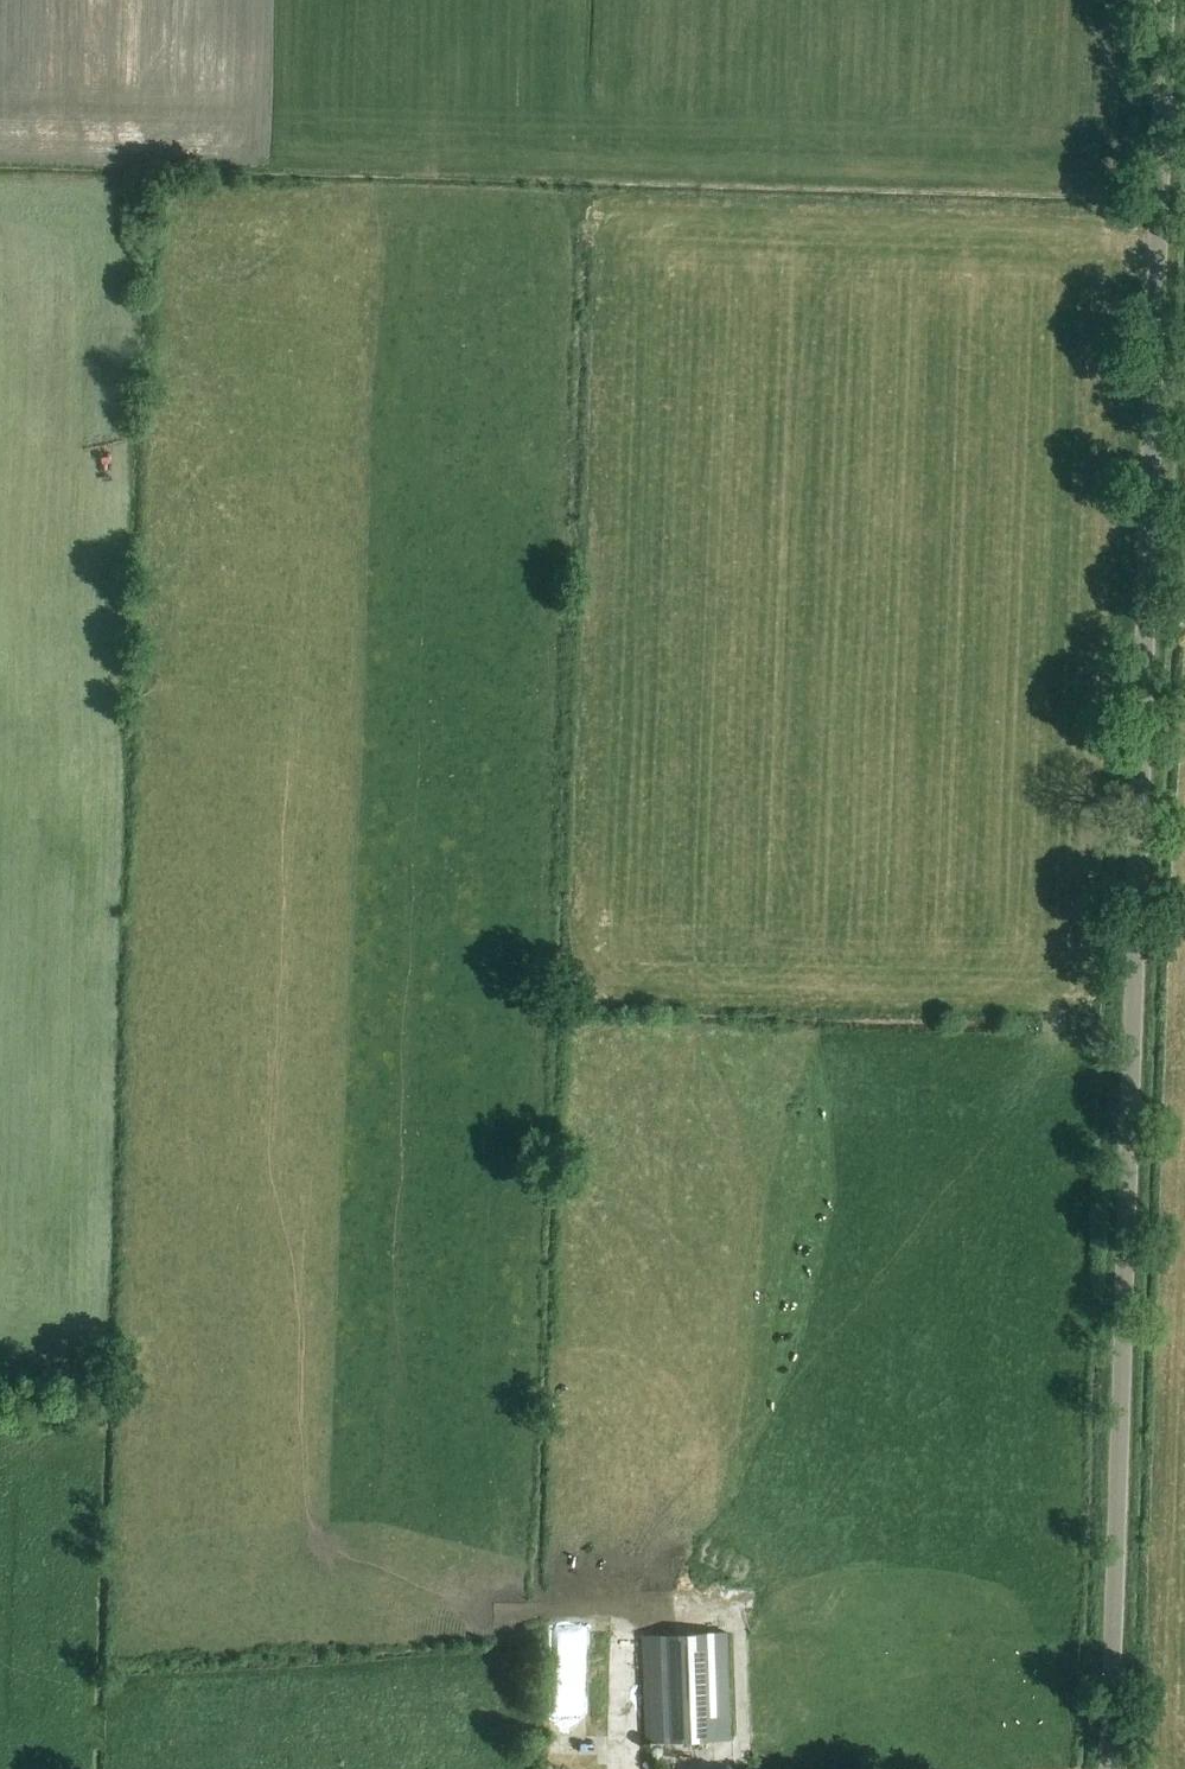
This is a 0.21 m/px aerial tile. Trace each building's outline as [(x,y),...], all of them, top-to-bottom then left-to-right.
[(727,1633),(648,1635),(652,1742),(730,1739),(727,1633)]
